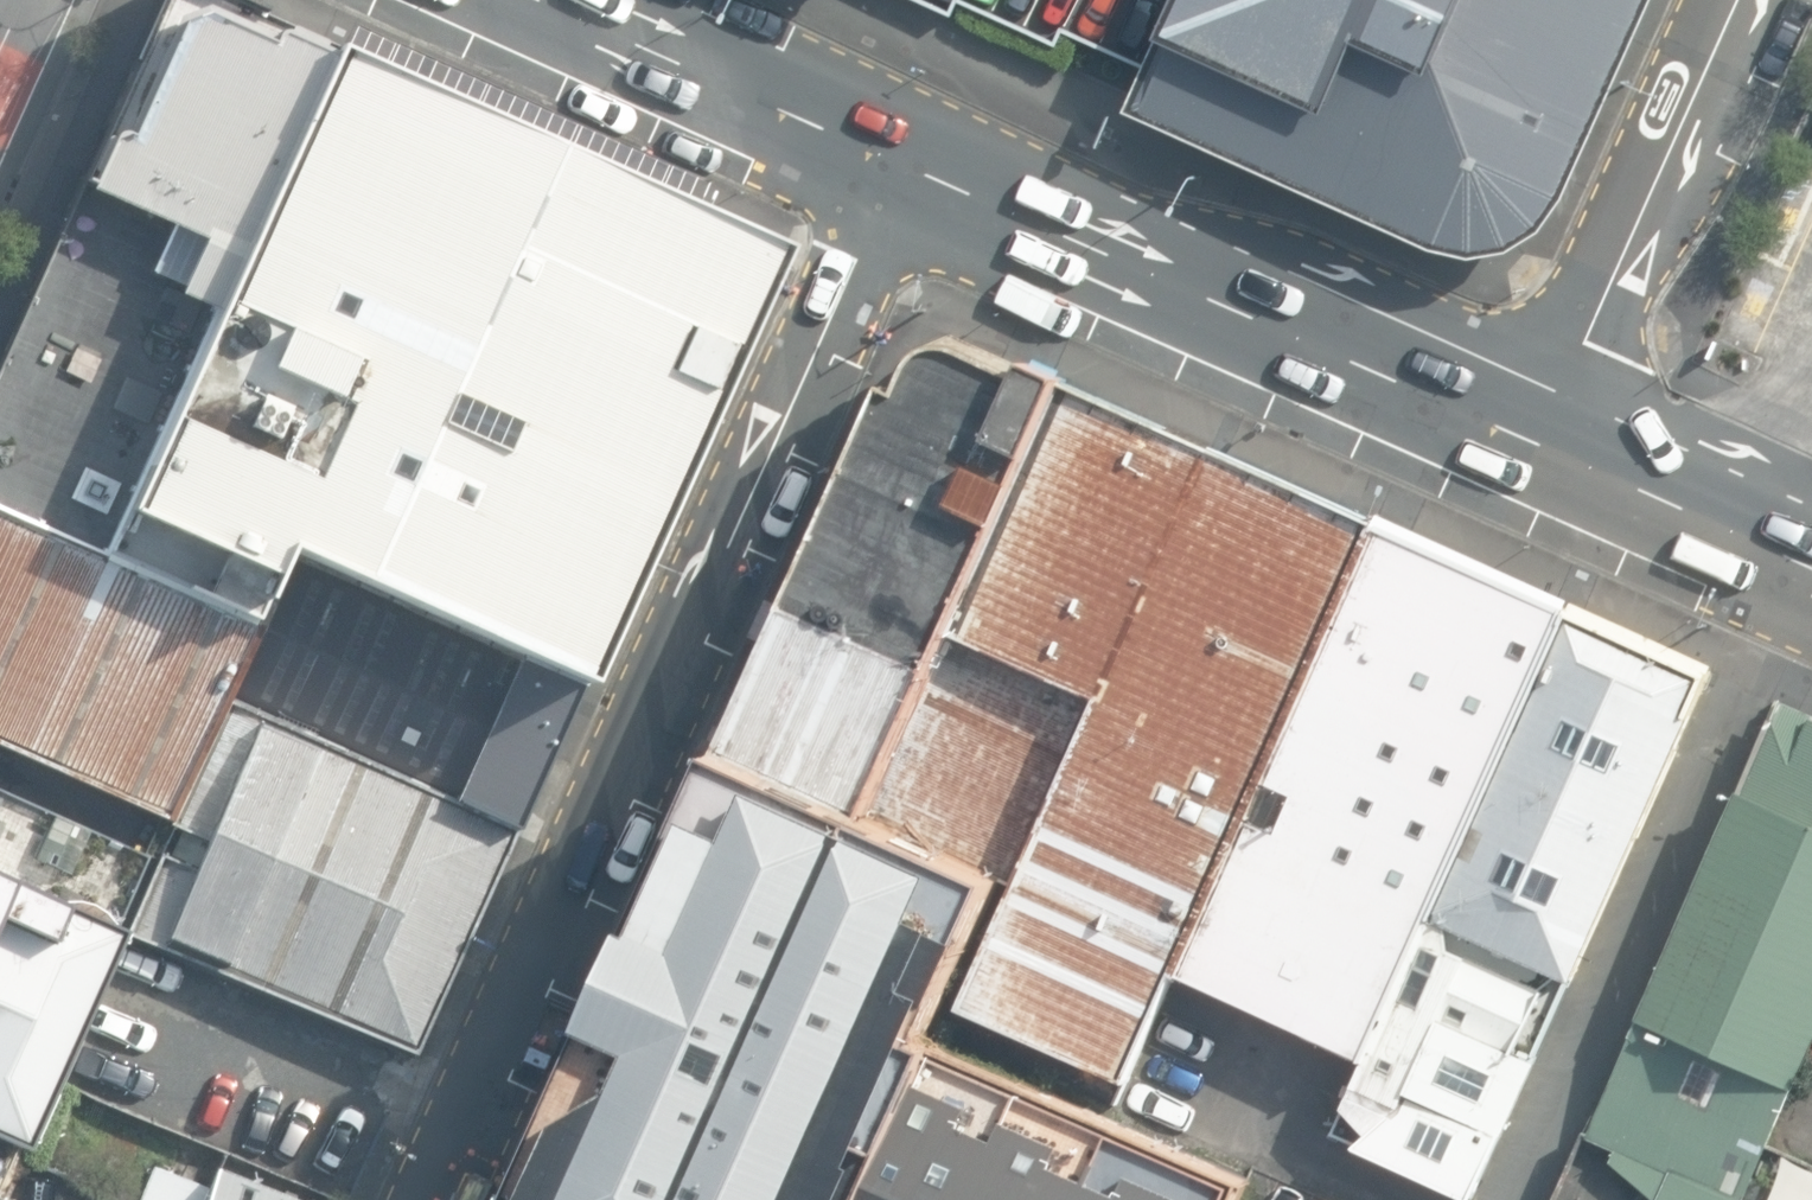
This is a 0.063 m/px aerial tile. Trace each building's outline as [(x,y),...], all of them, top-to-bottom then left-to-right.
[(222,0),(155,0),(55,232),(207,304),(329,46),(222,0)] [(1126,116),(1450,253),(1496,257),(1532,244),(1554,217),(1584,162),(1655,0),(1178,0),(1126,116)] [(782,239),(329,46),(207,304),(88,548),(252,618),(280,558),(590,676),(782,239)] [(55,232),(0,355),(0,511),(88,548),(207,304),(55,232)] [(961,633),(1080,378),(991,346),(941,345),(911,363),(730,754),(1026,883),(1105,700),(961,633)] [(1393,523),(1080,378),(961,633),(1105,700),(1026,883),(970,1009),(1139,1069),(1186,966),(1393,523)] [(0,511),(0,745),(164,814),(252,618),(88,548),(0,511)] [(1569,602),(1393,523),(1186,966),(1373,1050),(1569,602)] [(590,676),(280,558),(252,618),(112,931),(408,1060),(590,676)] [(1569,602),(1373,1050),(1334,1139),(1475,1199),(1484,1199),(1717,666),(1569,602)] [(1771,697),(1584,1134),(1663,1199),(1736,1199),(1811,1034),(1811,716),(1771,697)] [(730,754),(530,1199),(533,1199),(885,1199),(955,1044),(970,1009),(1026,883),(730,754)] [(0,870),(0,1130),(10,1134),(107,917),(0,870)] [(955,1044),(885,1199),(1239,1199),(1253,1167),(955,1044)] [(209,1168),(194,1199),(292,1199),(209,1168)]
